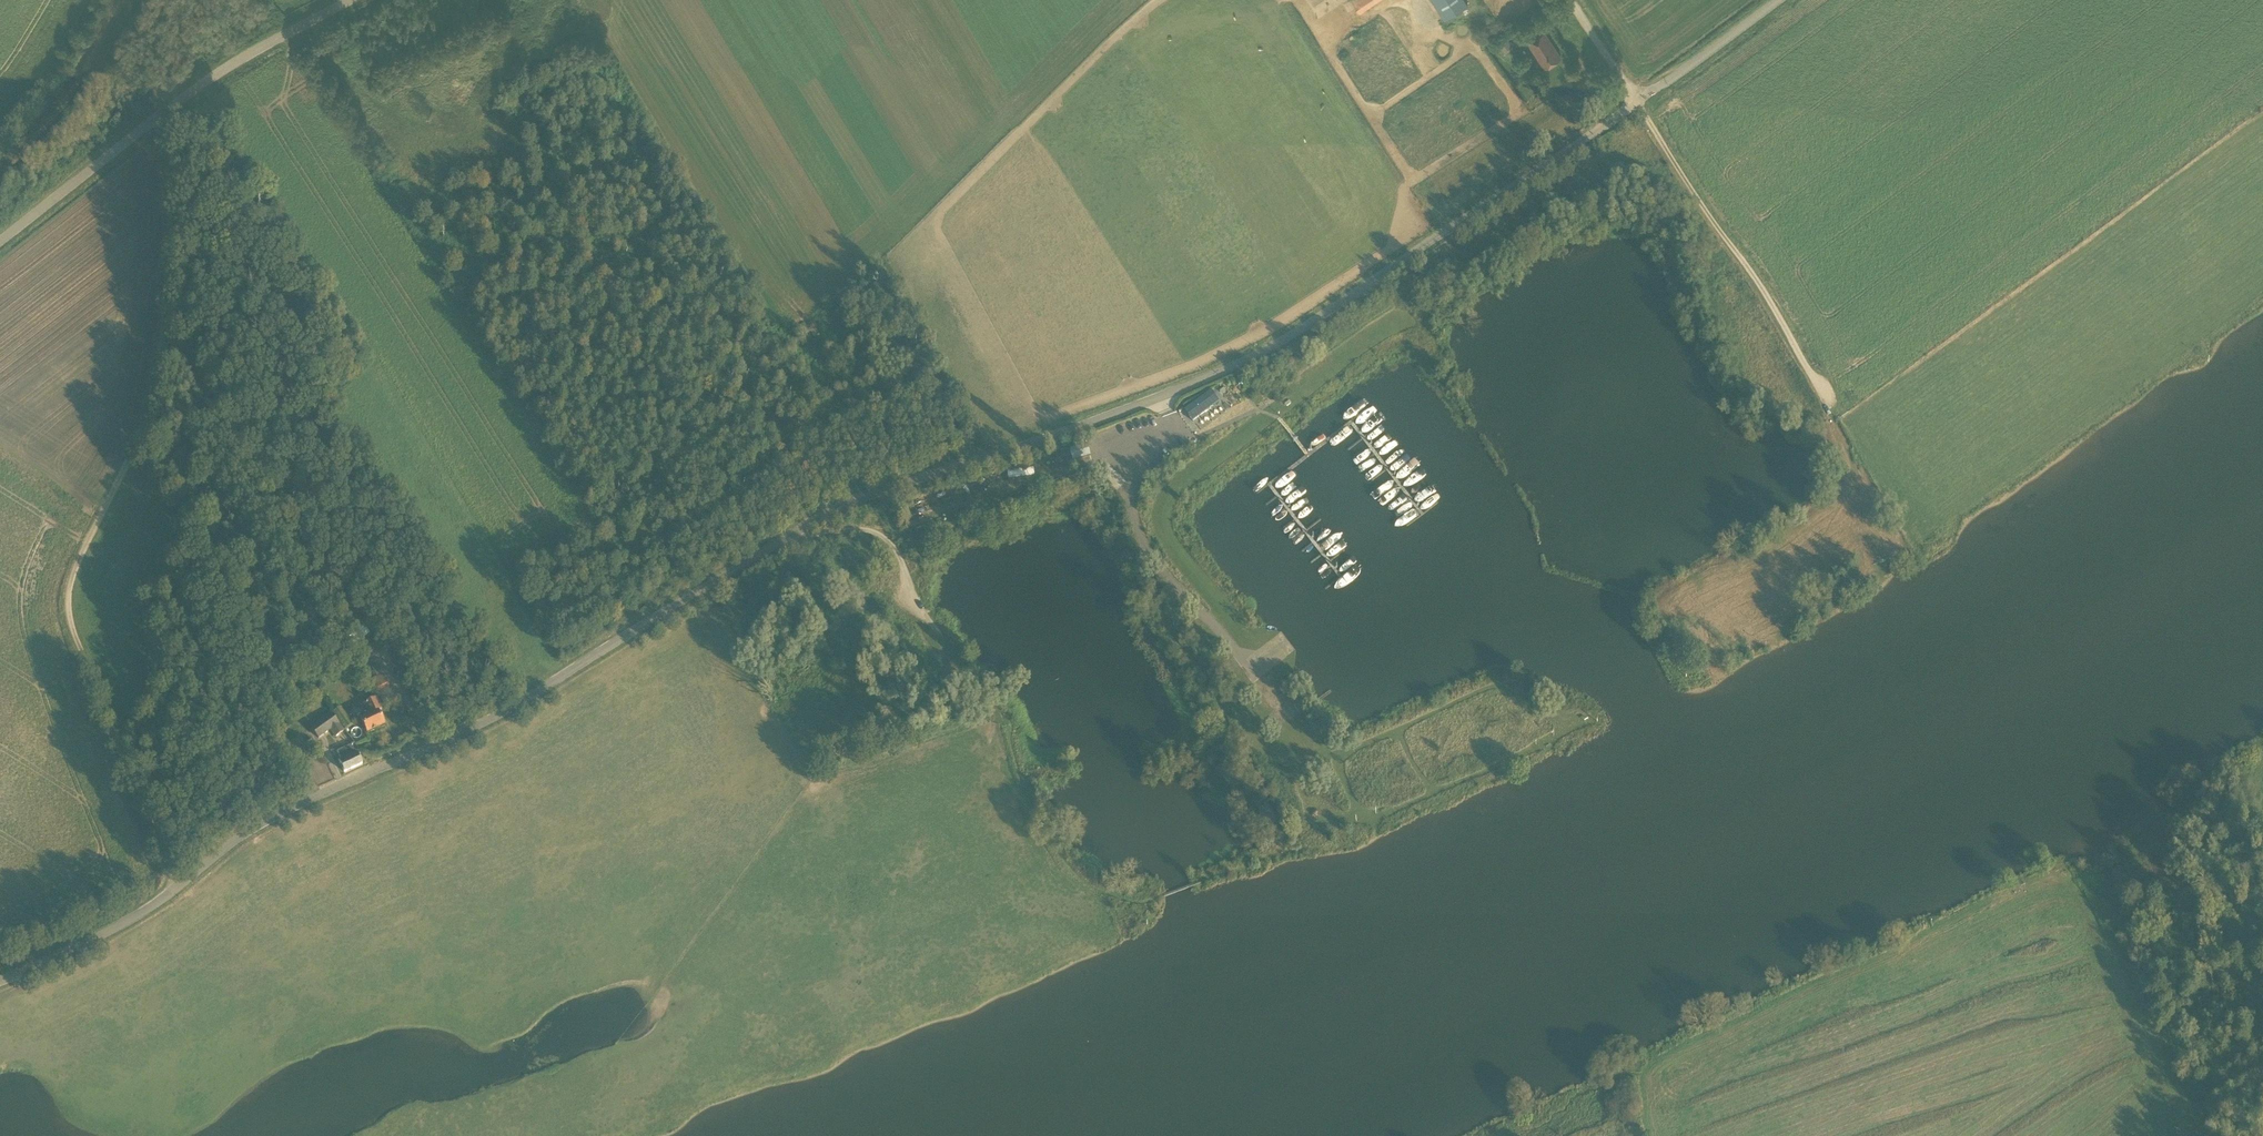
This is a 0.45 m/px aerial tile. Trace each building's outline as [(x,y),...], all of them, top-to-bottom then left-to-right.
[(1360,13),(1379,0),(1352,0),(1360,13)] [(1445,18),(1468,3),(1466,0),(1434,0),(1445,18)] [(1545,67),(1550,64),(1561,57),(1545,31),(1529,42),(1545,67)] [(1504,50),(1513,44),(1508,38),(1500,44),(1504,50)] [(1219,402),(1212,391),(1185,411),(1193,421),(1219,402)] [(1087,445),(1071,450),(1074,461),(1090,455),(1087,445)] [(355,648),(364,664),(373,659),(364,643),(355,648)] [(389,687),(385,677),(381,671),(375,674),(376,677),(369,681),(375,694),(389,687)] [(364,704),(370,716),(361,720),(368,734),(385,726),(378,712),(382,710),(377,699),(364,704)] [(346,730),(353,725),(340,708),(333,713),(346,730)] [(345,731),(340,724),(331,712),(311,727),(319,738),(330,730),(335,738),(345,731)] [(341,759),(339,760),(344,772),(363,764),(357,752),(356,753),(352,745),(337,752),(341,759)]
